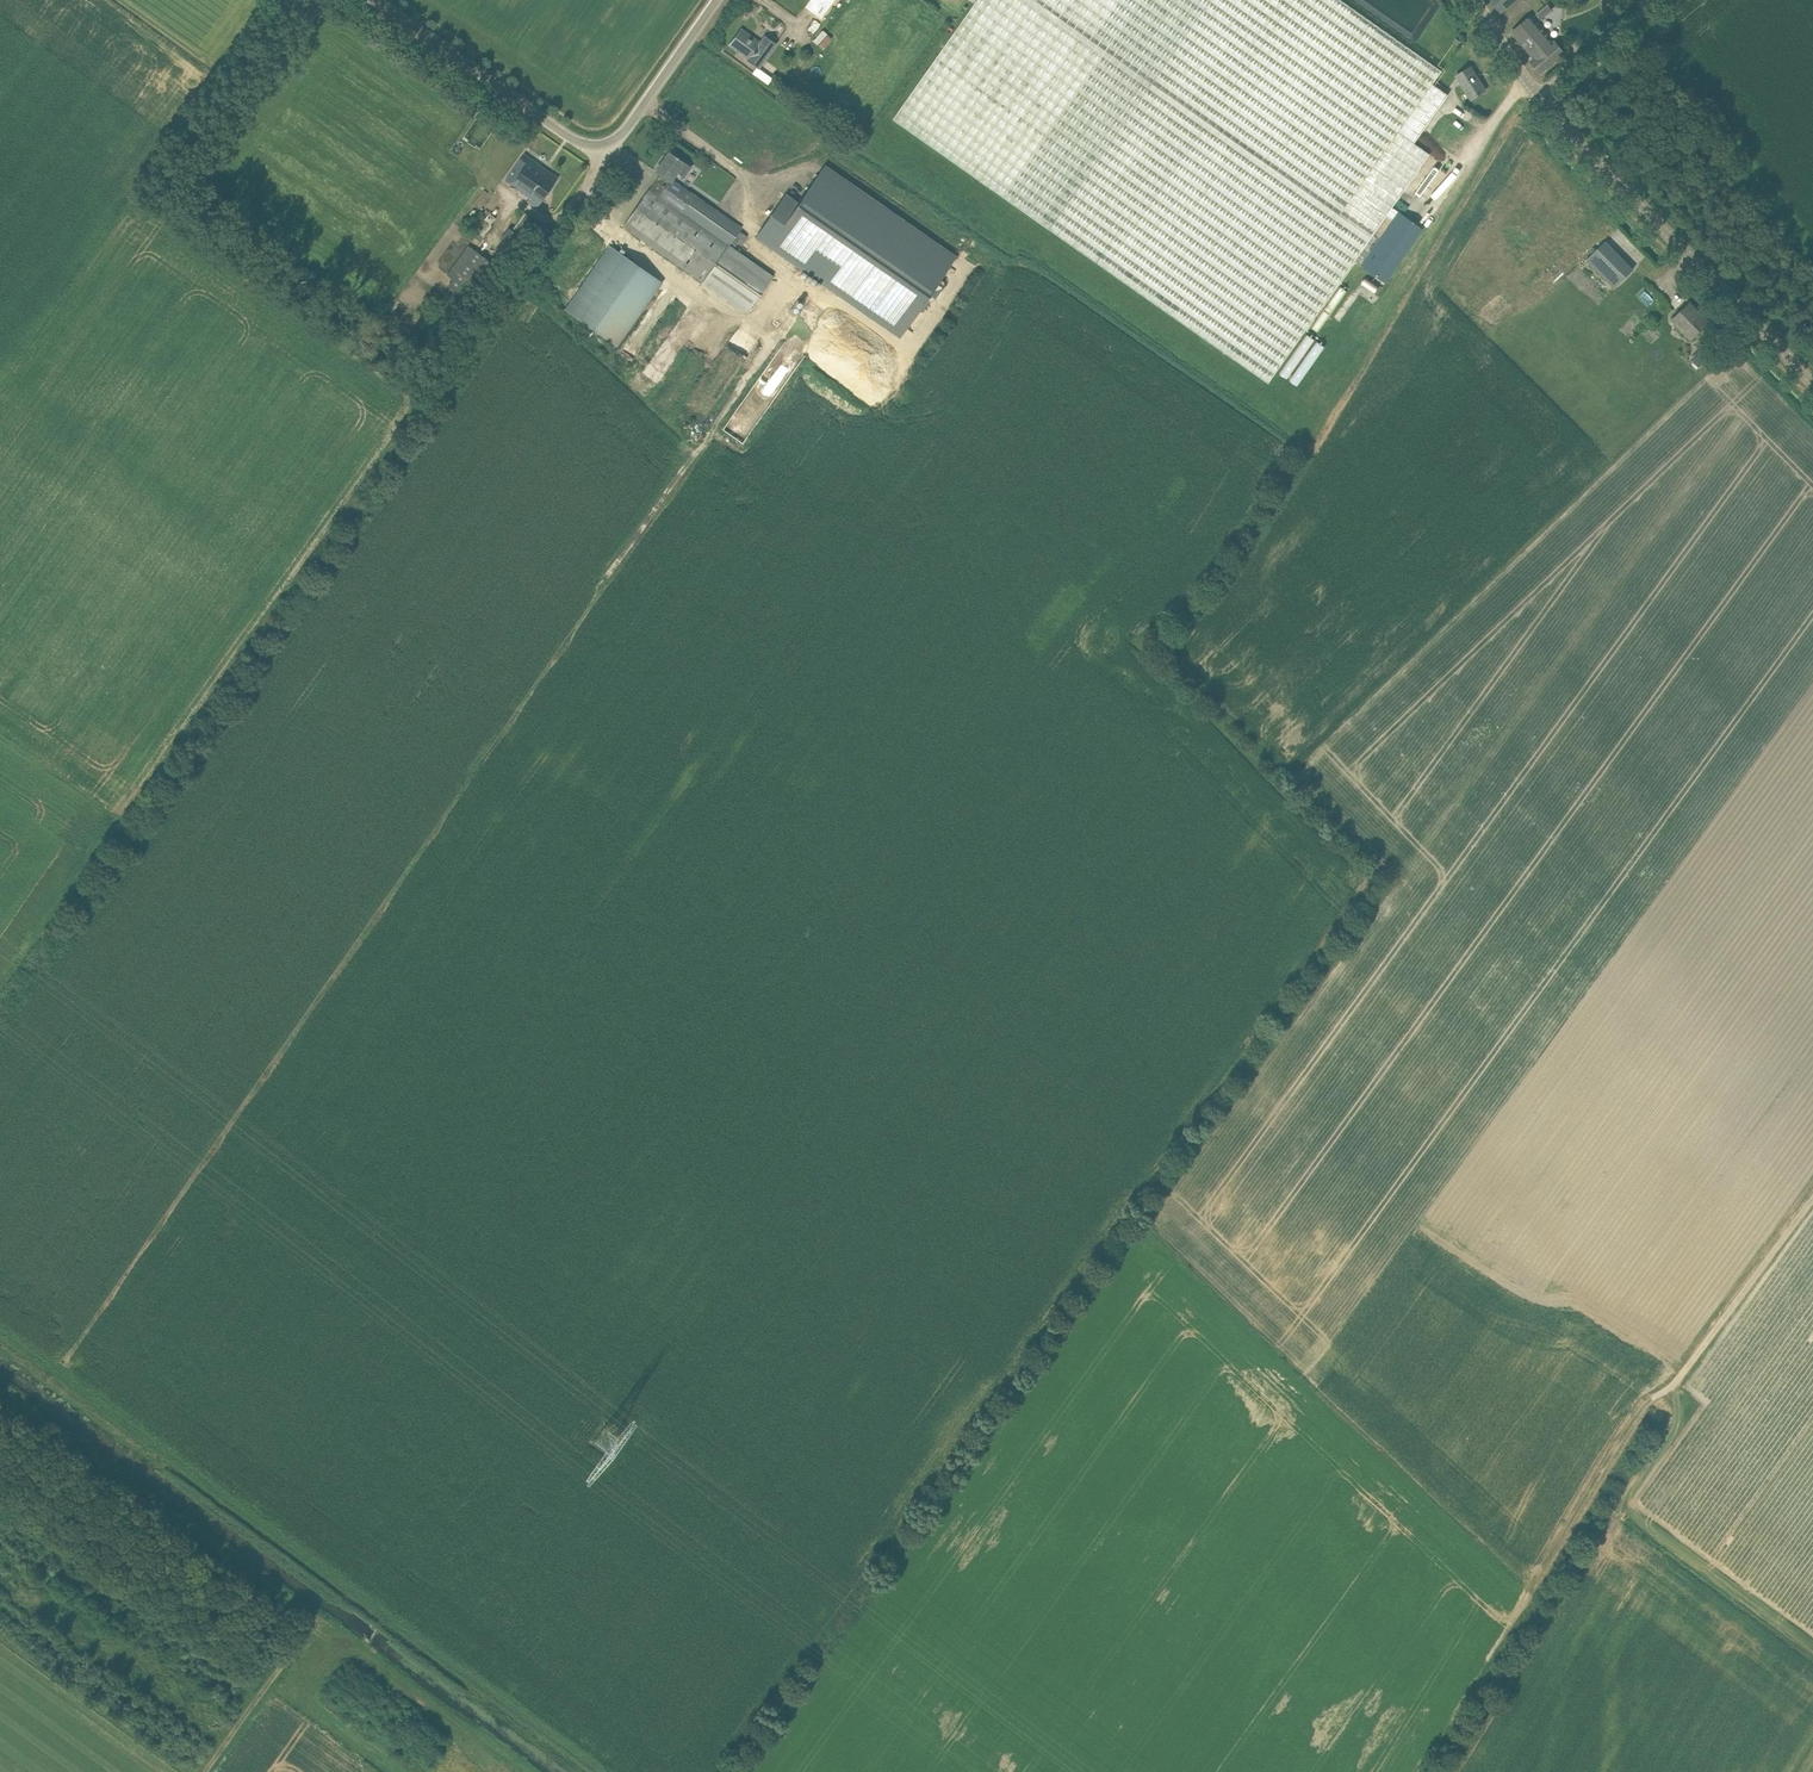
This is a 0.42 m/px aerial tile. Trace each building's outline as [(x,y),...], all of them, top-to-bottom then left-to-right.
[(806,7),(822,18),(834,0),(811,0),(806,7)] [(894,118),(1043,223),(1269,383),(1355,261),(1393,207),(1430,153),(1415,143),(1449,94),(1433,83),(1442,70),(1343,0),(977,0),(894,118)] [(1490,1),(1501,13),(1516,0),(1490,0),(1490,1)] [(1538,19),(1551,11),(1547,4),(1534,13),(1538,19)] [(1534,58),(1531,61),(1541,72),(1564,52),(1554,41),(1553,42),(1531,16),(1511,32),(1534,58)] [(776,44),(775,43),(765,36),(761,42),(741,28),(729,45),(748,59),(747,60),(758,68),(776,44)] [(816,44),(825,35),(820,30),(811,40),(816,44)] [(1456,75),(1471,99),(1486,90),(1478,78),(1477,78),(1470,68),(1471,67),(1471,66),(1456,75)] [(660,174),(651,186),(661,193),(672,178),(673,179),(678,173),(684,177),(691,168),(678,158),(678,157),(676,155),(675,156),(669,152),(656,171),(660,174)] [(524,153),(505,180),(531,198),(528,202),(537,208),(558,178),(524,153)] [(1433,175),(1441,161),(1432,156),(1424,170),(1433,175)] [(786,194),(757,236),(900,335),(955,257),(824,166),(799,203),(786,194)] [(651,186),(624,226),(634,233),(747,312),(773,275),(738,250),(730,245),(740,231),(741,229),(742,228),(673,179),(672,178),(661,193),(651,186)] [(488,207),(499,212),(503,203),(491,199),(488,207)] [(1393,207),(1355,261),(1386,282),(1424,228),(1393,207)] [(509,228),(499,240),(502,242),(516,252),(525,240),(523,238),(532,227),(527,224),(532,217),(526,213),(513,231),(509,228)] [(470,232),(480,241),(492,226),(479,215),(470,225),(474,228),(470,232)] [(1593,253),(1587,259),(1615,287),(1620,283),(1634,269),(1605,241),(1597,249),(1593,253)] [(609,244),(566,307),(612,341),(657,277),(609,244)] [(475,250),(448,285),(473,304),(499,268),(475,250)] [(1363,278),(1359,284),(1373,293),(1377,286),(1363,278)] [(1673,320),(1691,339),(1708,322),(1690,303),(1673,320)] [(1702,352),(1693,362),(1699,367),(1708,358),(1702,352)]
